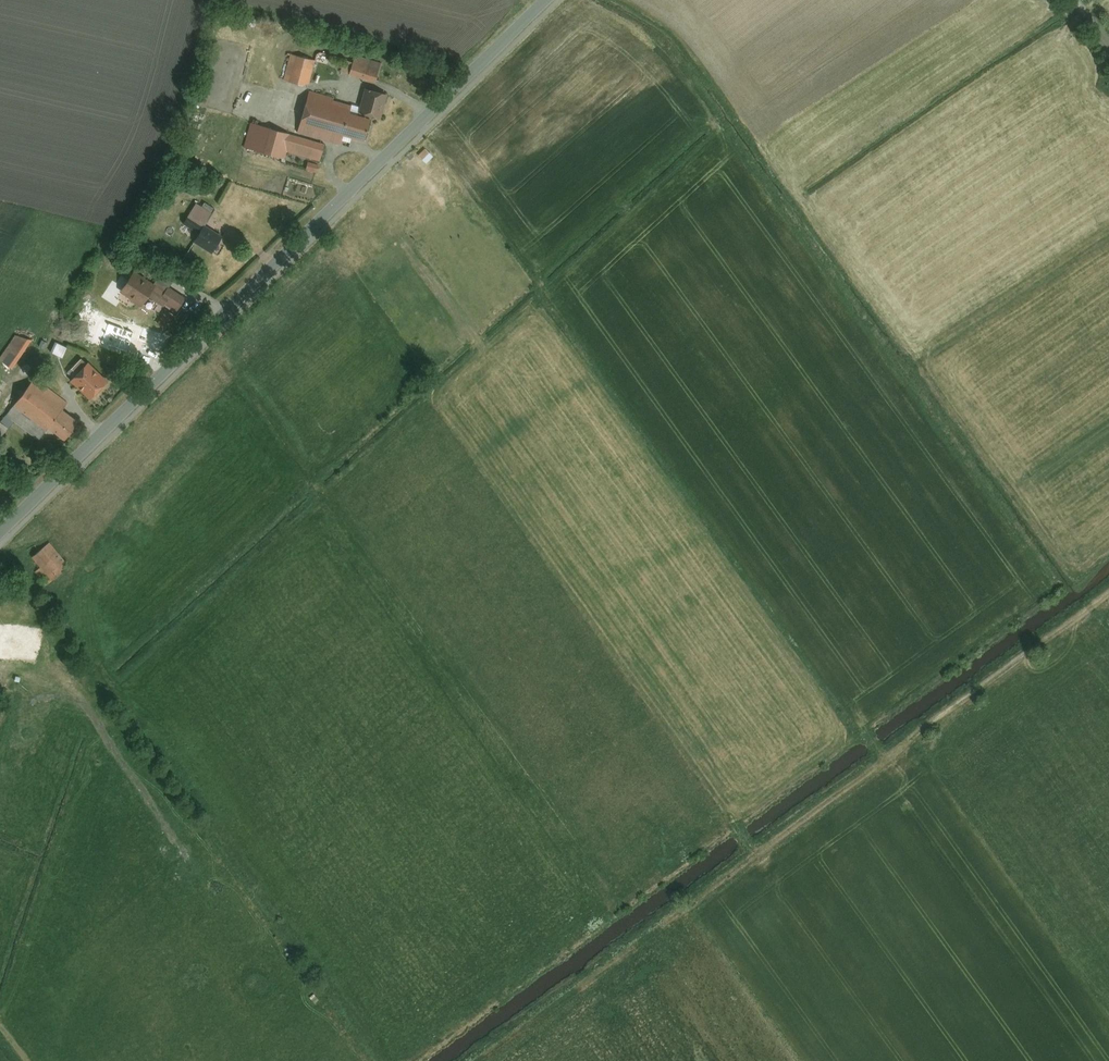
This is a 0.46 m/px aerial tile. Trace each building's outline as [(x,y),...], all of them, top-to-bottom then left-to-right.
[(285,79),(309,85),(315,60),(291,54),(285,79)] [(356,55),(354,62),(344,59),(341,71),(376,81),(381,62),(356,55)] [(367,88),(361,107),(333,99),(334,97),(310,90),(299,130),(341,142),(343,134),(363,139),(369,118),(364,116),(364,113),(380,117),(387,93),(367,88)] [(324,143),(252,122),(245,147),(285,159),(287,151),(319,160),(324,143)] [(318,164),(308,161),(306,169),(316,172),(318,164)] [(204,226),(215,208),(205,201),(201,207),(196,203),(188,216),(204,226)] [(205,229),(196,243),(212,253),(221,239),(205,229)] [(184,297),(168,286),(166,288),(155,281),(154,283),(133,270),(119,292),(141,307),(148,295),(162,305),(165,301),(176,309),(184,297)] [(31,340),(16,336),(0,359),(0,361),(11,369),(31,340)] [(55,341),(50,351),(63,357),(68,347),(55,341)] [(106,380),(86,360),(68,378),(89,398),(106,380)] [(35,376),(11,407),(44,433),(48,428),(62,410),(68,402),(35,376)] [(62,410),(48,428),(62,439),(77,421),(62,410)] [(48,541),(31,555),(41,566),(35,571),(46,583),(68,564),(48,541)]
